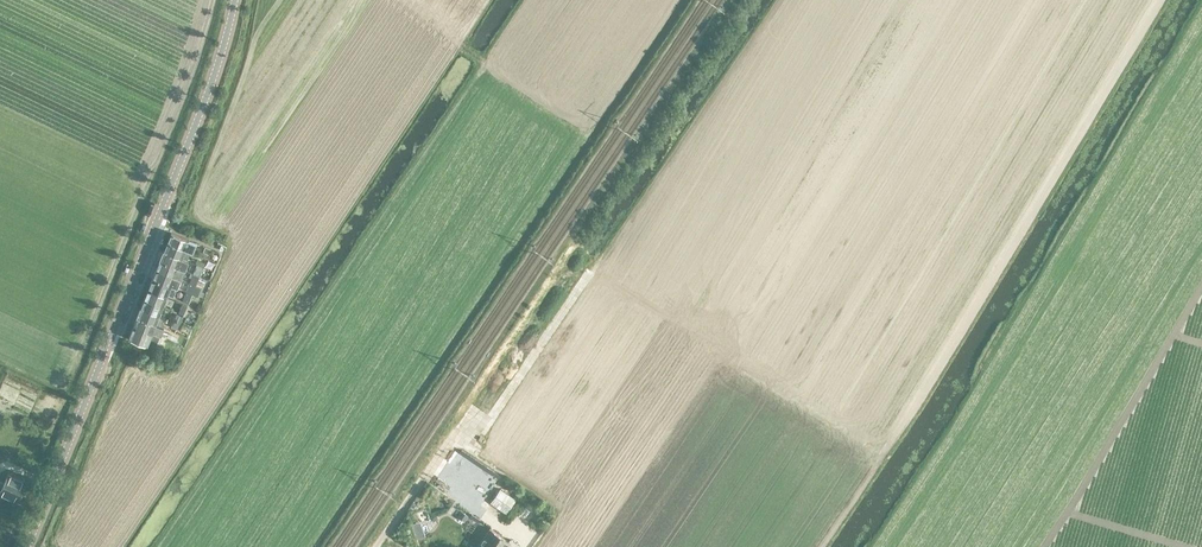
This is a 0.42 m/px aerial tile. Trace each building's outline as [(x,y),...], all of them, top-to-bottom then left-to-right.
[(197,242),(171,232),(167,242),(191,252),(191,251),(193,252),(197,242)] [(164,250),(187,260),(191,252),(167,242),(164,250)] [(187,260),(164,250),(160,259),(184,270),(187,263),(186,263),(187,260)] [(156,269),(181,278),(184,270),(160,259),(156,269)] [(197,264),(193,273),(200,276),(204,266),(199,264),(197,264)] [(181,278),(156,269),(153,277),(177,287),(181,278)] [(189,282),(196,285),(200,276),(193,273),(189,282)] [(149,286),(173,296),(177,287),(153,277),(149,286)] [(186,291),(192,294),(196,285),(189,282),(186,291)] [(148,289),(144,298),(163,306),(164,303),(172,305),(174,299),(148,289)] [(192,294),(186,291),(182,300),(189,303),(192,294)] [(163,306),(144,298),(140,307),(159,315),(159,314),(163,306)] [(187,305),(182,303),(179,312),(183,314),(187,305)] [(137,316),(164,327),(163,321),(165,317),(159,314),(159,315),(140,307),(137,316)] [(173,321),(179,323),(183,316),(177,313),(173,321)] [(168,333),(162,331),(164,327),(137,316),(133,325),(151,333),(152,331),(167,337),(168,333)] [(151,333),(133,325),(128,336),(147,344),(150,337),(158,341),(157,342),(163,345),(167,337),(152,331),(151,333)] [(18,498),(26,482),(8,473),(4,482),(0,480),(0,488),(1,488),(0,490),(18,498)] [(506,513),(516,499),(500,488),(490,502),(506,513)] [(509,541),(489,528),(477,546),(505,546),(509,541)]
